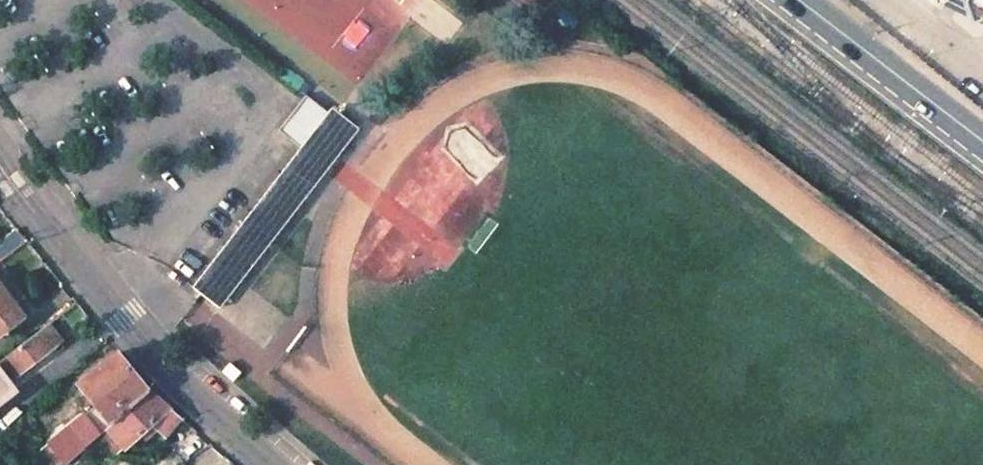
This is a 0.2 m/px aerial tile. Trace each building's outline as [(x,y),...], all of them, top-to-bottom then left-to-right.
[(982,15),(982,0),(953,0),(982,15)] [(299,149),(191,287),(201,295),(217,308),(357,129),(331,108),(327,113),(305,95),(276,132),(299,149)] [(0,246),(0,262),(27,241),(19,231),(0,246)] [(26,319),(0,286),(0,338),(26,319)] [(0,361),(0,398),(12,389),(8,382),(61,342),(48,325),(0,361)] [(118,354),(79,383),(112,424),(148,391),(133,372),(118,354)] [(182,417),(150,389),(148,391),(112,424),(106,430),(122,446),(149,424),(165,437),(182,417)] [(83,413),(68,427),(85,449),(97,437),(101,434),(83,413)] [(101,434),(97,437),(114,454),(122,446),(106,430),(101,434)]
